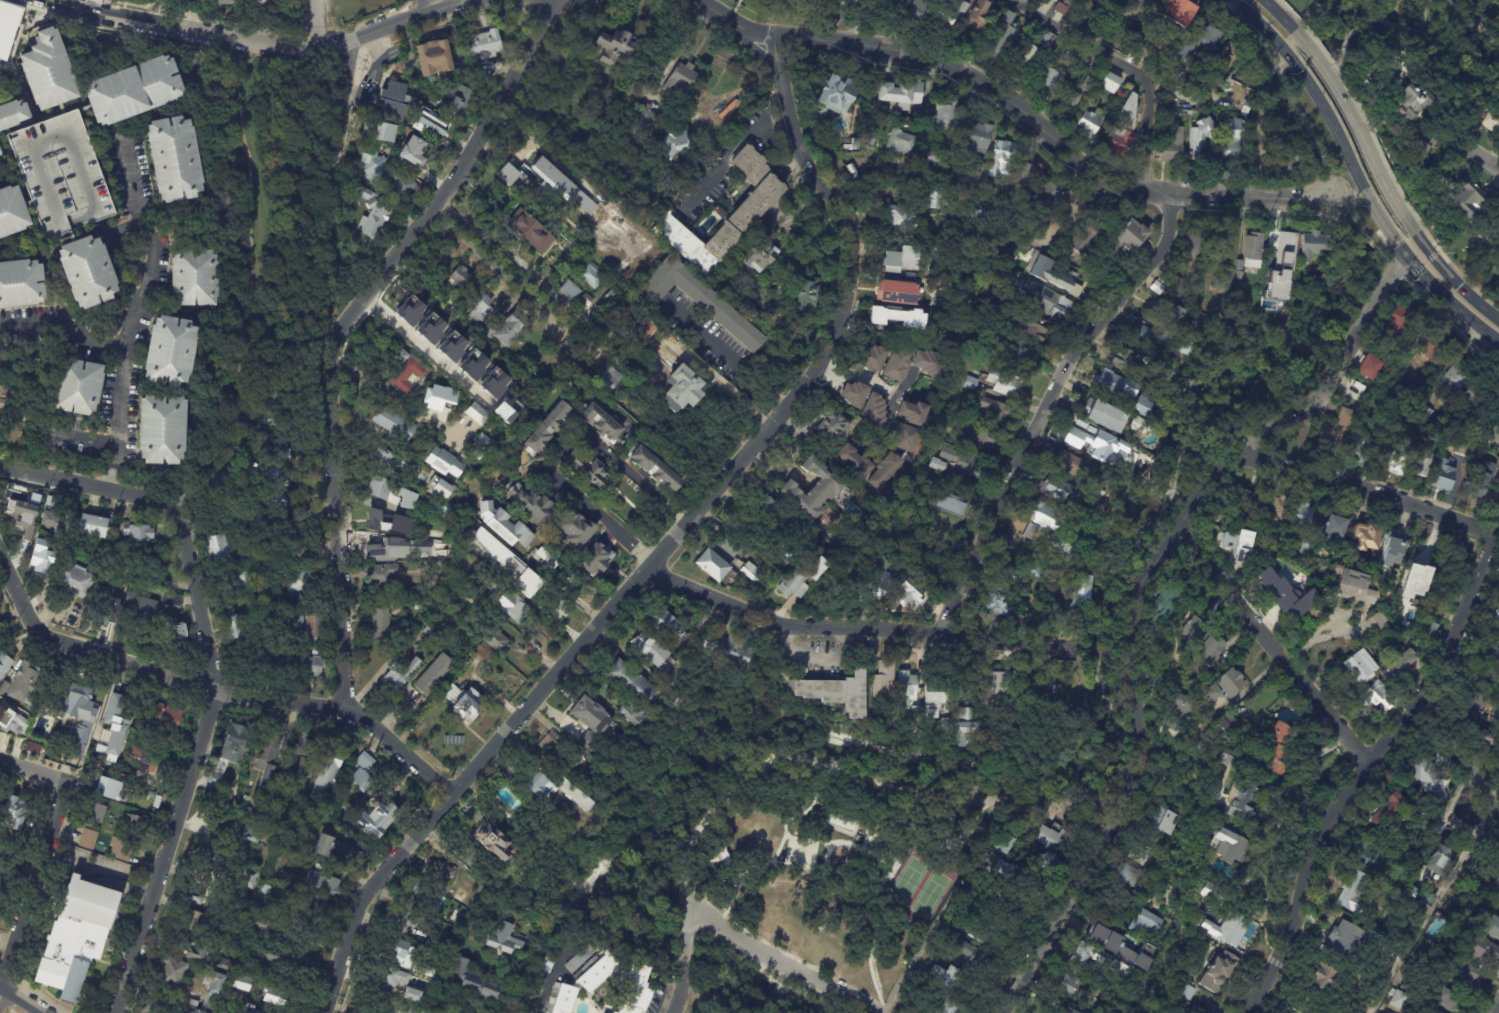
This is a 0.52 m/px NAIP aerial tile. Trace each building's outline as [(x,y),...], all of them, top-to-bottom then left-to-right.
[(219,8),(218,0),(243,0),(244,4),(219,8)] [(853,7),(841,0),(859,0),(855,8),(853,7)] [(885,1),(886,0),(902,0),(897,8),(885,1)] [(905,16),(914,0),(921,0),(934,7),(924,26),(905,16)] [(967,18),(978,0),(982,0),(990,4),(981,20),(983,21),(982,23),(989,27),(977,48),(957,37),(960,31),(961,32),(965,25),(966,25),(969,19),(967,18)] [(1122,15),(1131,0),(1153,0),(1138,25),(1122,15)] [(1158,15),(1166,0),(1180,0),(1196,9),(1184,29),(1173,23),(1165,38),(1172,42),(1162,60),(1142,49),(1153,30),(1160,34),(1168,21),(1158,15)] [(970,5),(965,14),(959,11),(964,2),(970,5)] [(265,19),(262,9),(279,5),(281,15),(265,19)] [(7,62),(23,14),(0,7),(0,60),(7,62)] [(940,26),(950,7),(959,12),(949,30),(940,26)] [(1012,21),(1008,27),(1015,31),(998,61),(990,57),(992,54),(984,50),(1006,10),(1015,15),(1012,21)] [(1001,13),(999,18),(993,15),(996,10),(1001,13)] [(1088,18),(1081,29),(1070,22),(1076,11),(1088,18)] [(1099,24),(1091,37),(1084,33),(1093,18),(1100,22),(1099,24)] [(1189,66),(1175,58),(1194,22),(1206,28),(1207,26),(1222,34),(1209,57),(1200,52),(1192,67),(1189,66)] [(53,25),(35,31),(37,36),(33,38),(34,43),(28,45),(30,51),(19,55),(39,110),(76,96),(73,88),(76,87),(53,25)] [(625,31),(628,32),(626,38),(633,41),(626,55),(616,51),(609,66),(596,59),(601,47),(590,42),(596,30),(608,35),(611,29),(618,32),(620,28),(625,31)] [(489,60),(482,61),(480,56),(477,56),(477,58),(470,60),(465,37),(473,35),(474,37),(491,34),(491,31),(499,29),(500,35),(501,35),(504,52),(497,54),(498,58),(489,60)] [(1057,38),(1050,49),(1039,42),(1046,31),(1057,38)] [(449,42),(456,71),(424,79),(417,47),(449,39),(449,42)] [(1032,42),(1031,46),(1041,51),(1027,77),(1011,68),(1027,39),(1032,42)] [(1229,80),(1212,70),(1217,62),(1216,61),(1225,46),(1226,47),(1228,42),(1243,51),(1241,54),(1243,56),(1229,80)] [(81,85),(97,125),(182,93),(166,52),(81,85)] [(486,72),(486,73),(475,76),(472,64),(484,61),(486,72)] [(686,91),(675,84),(671,91),(663,86),(678,62),(684,66),(686,62),(699,69),(686,91)] [(1056,73),(1061,75),(1048,97),(1039,92),(1040,90),(1033,86),(1046,64),(1054,69),(1053,71),(1056,73)] [(1121,80),(1113,95),(1099,87),(1108,72),(1121,80)] [(832,74),(839,79),(841,75),(856,83),(853,88),(856,90),(855,93),(857,94),(852,103),(847,101),(839,114),(826,107),(827,107),(817,102),(823,91),(822,91),(825,84),(826,85),(832,74)] [(1097,81),(1090,94),(1081,89),(1088,76),(1097,81)] [(391,81),(407,86),(405,96),(414,99),(411,109),(407,107),(402,124),(375,116),(383,89),(386,90),(389,81),(391,81)] [(483,92),(479,98),(477,96),(466,115),(459,111),(455,118),(440,110),(444,103),(447,104),(448,103),(450,104),(452,99),(444,94),(447,89),(455,87),(458,89),(460,84),(467,88),(471,81),(484,89),(483,92)] [(923,88),(922,105),(910,103),(909,112),(898,111),(899,102),(877,100),(879,81),(893,83),(892,88),(898,88),(899,83),(912,85),(912,81),(924,83),(923,88)] [(1418,112),(1415,115),(1415,116),(1406,124),(1399,117),(1398,118),(1393,112),(1396,108),(1401,112),(1404,109),(1403,108),(1400,111),(1394,105),(1399,101),(1395,97),(1407,85),(1418,96),(1423,91),(1432,101),(1424,109),(1422,108),(1418,112)] [(1082,96),(1075,109),(1061,102),(1068,89),(1082,96)] [(1125,95),(1116,110),(1108,105),(1114,94),(1116,95),(1119,91),(1125,95)] [(445,96),(438,107),(431,103),(438,92),(445,96)] [(1134,129),(1125,126),(1127,121),(1119,115),(1131,93),(1136,96),(1134,129)] [(0,105),(0,129),(28,118),(20,97),(0,105)] [(738,103),(722,118),(719,115),(735,100),(738,103)] [(947,125),(938,125),(939,110),(936,110),(937,101),(948,102),(948,100),(959,101),(957,126),(947,125)] [(1251,102),(1248,115),(1241,113),(1245,100),(1251,102)] [(1494,106),(1498,110),(1498,128),(1497,126),(1491,133),(1488,131),(1480,125),(1494,106)] [(36,237),(0,138),(0,132),(67,107),(106,211),(36,237)] [(658,117),(650,128),(649,128),(638,143),(624,132),(637,114),(640,116),(645,108),(658,117)] [(439,119),(451,126),(444,137),(431,130),(429,134),(425,131),(423,133),(413,127),(423,109),(439,119)] [(1094,115),(1103,120),(1097,129),(1099,130),(1096,135),(1095,135),(1092,141),(1084,136),(1086,132),(1076,127),(1086,111),(1090,114),(1091,113),(1094,115)] [(1173,122),(1164,122),(1165,112),(1177,113),(1176,123),(1173,122)] [(143,120),(188,113),(201,194),(156,201),(143,120)] [(1214,135),(1209,135),(1209,139),(1208,140),(1207,145),(1209,145),(1208,152),(1207,152),(1207,163),(1196,162),(1196,161),(1189,161),(1191,128),(1196,129),(1197,127),(1195,124),(1202,119),(1203,121),(1208,118),(1216,130),(1214,130),(1216,133),(1214,135)] [(392,142),(364,136),(368,119),(400,126),(396,143),(392,142)] [(1241,121),(1238,164),(1237,164),(1236,168),(1221,167),(1221,162),(1220,162),(1222,128),(1228,128),(1229,119),(1241,120),(1241,121)] [(974,123),(984,125),(984,123),(993,125),(987,154),(978,152),(977,157),(963,153),(968,131),(972,131),(973,126),(974,126),(974,123)] [(898,129),(903,130),(902,132),(918,137),(912,155),(896,150),(895,152),(886,149),(893,127),(898,129)] [(1182,154),(1182,164),(1161,163),(1162,143),(1172,144),(1173,128),(1184,128),(1182,154)] [(1122,130),(1133,134),(1133,135),(1136,136),(1134,143),(1130,141),(1128,145),(1129,146),(1122,162),(1105,153),(1107,149),(1104,147),(1110,133),(1109,133),(1111,129),(1121,133),(1122,130)] [(685,140),(686,148),(675,151),(669,160),(654,151),(664,136),(666,135),(666,134),(677,131),(677,133),(684,131),(685,140)] [(716,143),(707,153),(702,149),(710,139),(716,143)] [(1003,140),(1014,142),(1012,152),(1010,152),(1009,159),(1011,159),(1007,179),(988,176),(995,140),(1002,141),(1002,140),(1003,140)] [(427,164),(414,159),(422,141),(436,146),(428,165),(427,164)] [(1424,145),(1429,148),(1419,163),(1407,156),(1416,141),(1424,145)] [(767,208),(705,278),(652,229),(668,211),(670,213),(669,215),(702,244),(700,247),(701,248),(722,224),(720,223),(722,220),(715,215),(716,214),(714,212),(718,208),(728,216),(753,188),(744,179),(747,176),(733,164),(731,166),(728,163),(746,143),(748,146),(749,145),(753,148),(752,149),(759,156),(760,155),(766,160),(764,163),(767,167),(767,168),(772,172),(771,174),(774,177),(773,178),(779,183),(780,182),(784,186),(783,187),(784,188),(767,208)] [(378,144),(382,145),(380,157),(389,158),(387,165),(389,165),(389,168),(386,168),(384,182),(367,179),(368,172),(367,171),(368,162),(367,162),(368,157),(370,157),(371,152),(372,152),(373,144),(378,144)] [(929,162),(930,149),(943,151),(941,163),(929,162)] [(702,159),(694,168),(689,164),(697,155),(702,159)] [(1298,165),(1297,175),(1271,173),(1272,155),(1294,157),(1294,159),(1298,159),(1298,165)] [(413,160),(407,170),(400,165),(407,156),(413,160)] [(589,217),(598,205),(538,156),(528,168),(589,217)] [(1031,165),(1037,167),(1028,188),(1011,181),(1020,160),(1031,165)] [(1255,160),(1254,168),(1251,167),(1251,173),(1247,173),(1247,160),(1255,160)] [(526,185),(535,175),(522,164),(516,171),(506,162),(495,174),(509,187),(518,177),(526,185)] [(860,178),(854,181),(846,166),(853,163),(860,178)] [(419,184),(407,201),(396,193),(397,190),(393,187),(397,182),(393,178),(400,169),(419,184)] [(971,172),(970,183),(958,181),(960,170),(971,172)] [(1481,190),(1488,197),(1468,219),(1449,202),(1458,192),(1457,191),(1468,179),(1481,190)] [(1056,187),(1064,194),(1052,208),(1037,194),(1048,181),(1056,187)] [(0,188),(0,237),(30,225),(14,183),(0,188)] [(371,201),(359,195),(358,197),(356,206),(347,204),(348,193),(353,185),(361,187),(362,185),(375,192),(371,201)] [(927,208),(928,191),(941,192),(940,209),(927,208)] [(630,204),(624,211),(617,204),(623,197),(630,204)] [(395,210),(392,216),(393,216),(390,223),(387,222),(379,240),(375,238),(374,240),(370,238),(370,236),(364,234),(365,232),(359,229),(365,216),(371,218),(373,213),(374,213),(375,209),(373,211),(372,209),(371,210),(368,205),(369,204),(369,203),(378,198),(381,204),(395,210)] [(916,212),(915,219),(918,220),(917,231),(884,228),(885,214),(886,214),(887,205),(902,206),(902,211),(916,212)] [(557,243),(544,257),(531,243),(527,238),(511,222),(523,208),(533,217),(536,217),(545,227),(545,229),(558,241),(557,243)] [(969,218),(970,209),(980,210),(980,220),(969,220),(969,218)] [(1096,217),(1099,219),(1097,222),(1101,226),(1090,241),(1092,243),(1091,245),(1097,250),(1090,258),(1084,253),(1082,256),(1067,244),(1089,216),(1092,218),(1094,215),(1096,217)] [(1137,224),(1139,226),(1141,225),(1150,233),(1131,255),(1111,237),(1129,217),(1137,224)] [(1204,226),(1210,227),(1207,256),(1189,254),(1190,239),(1188,238),(1189,233),(1186,233),(1187,226),(1200,227),(1200,226),(1204,226)] [(1058,244),(1048,254),(1034,241),(1045,229),(1049,233),(1047,234),(1058,244)] [(1291,257),(1285,257),(1285,263),(1278,263),(1280,231),(1294,232),(1294,236),(1298,236),(1297,250),(1296,250),(1296,258),(1291,257)] [(1312,231),(1319,231),(1319,235),(1331,235),(1330,256),(1312,255),(1312,261),(1301,260),(1302,234),(1311,234),(1311,231),(1312,231)] [(93,232),(53,249),(78,309),(118,293),(93,232)] [(1260,233),(1265,234),(1261,261),(1259,261),(1258,269),(1244,267),(1245,258),(1244,258),(1246,236),(1251,236),(1252,232),(1260,233)] [(967,236),(960,245),(956,242),(963,233),(967,236)] [(763,236),(770,242),(769,243),(780,252),(777,255),(778,255),(769,265),(768,264),(760,274),(753,268),(751,270),(740,260),(762,235),(763,236)] [(906,269),(900,269),(900,274),(884,272),(885,266),(882,266),(883,258),(884,258),(885,251),(900,252),(900,245),(917,247),(916,258),(917,258),(916,270),(906,269)] [(971,247),(970,257),(957,256),(957,247),(971,247)] [(173,248),(216,249),(216,304),(173,304),(173,248)] [(751,354),(673,286),(657,304),(639,288),(669,254),(765,338),(751,354)] [(44,303),(39,259),(0,263),(0,307),(44,303)] [(1239,259),(1244,260),(1243,271),(1236,271),(1237,259),(1239,259)] [(1051,277),(1048,284),(1029,274),(1036,261),(1054,271),(1051,277)] [(585,271),(592,264),(608,279),(597,290),(581,275),(585,271)] [(471,271),(470,272),(475,276),(465,288),(452,277),(462,265),(464,267),(465,265),(471,271)] [(1085,299),(1068,289),(1071,284),(1065,281),(1073,266),(1090,275),(1087,279),(1094,283),(1085,299)] [(996,275),(990,286),(979,280),(985,269),(996,275)] [(1245,273),(1244,280),(1237,280),(1238,272),(1245,273)] [(1268,274),(1278,274),(1277,300),(1263,299),(1265,273),(1268,274)] [(1184,281),(1186,282),(1183,288),(1187,290),(1184,295),(1170,288),(1176,276),(1184,281)] [(818,279),(816,292),(814,292),(814,298),(815,298),(814,308),(812,308),(811,315),(805,315),(806,307),(803,306),(803,311),(798,311),(798,309),(795,308),(796,298),(795,298),(796,286),(798,286),(798,281),(805,282),(805,279),(808,277),(818,279)] [(572,300),(562,291),(571,280),(584,292),(575,302),(572,300)] [(917,285),(915,305),(879,301),(881,280),(917,284),(917,285)] [(1070,309),(1069,312),(1071,313),(1065,325),(1049,316),(1023,302),(1033,281),(1056,293),(1056,294),(1073,303),(1070,309)] [(612,305),(604,297),(612,289),(620,296),(612,305)] [(494,297),(493,299),(496,301),(485,314),(483,313),(482,315),(487,319),(482,326),(471,316),(478,308),(474,304),(485,292),(489,296),(490,294),(494,297)] [(596,301),(590,308),(581,300),(587,293),(596,301)] [(435,316),(423,328),(402,309),(414,296),(435,316)] [(756,307),(748,315),(739,307),(747,299),(756,307)] [(1196,318),(1193,325),(1196,326),(1190,338),(1166,326),(1168,322),(1150,313),(1156,301),(1160,303),(1161,299),(1197,316),(1196,318)] [(1407,339),(1405,338),(1403,342),(1384,332),(1386,328),(1385,327),(1397,302),(1421,313),(1407,339)] [(774,313),(769,315),(766,307),(772,304),(776,313),(774,313)] [(990,310),(986,316),(978,311),(981,305),(990,310)] [(764,315),(760,321),(750,315),(755,307),(765,313),(764,315)] [(868,324),(883,325),(883,319),(900,320),(899,328),(923,329),(924,310),(869,307),(868,324)] [(532,319),(534,320),(511,348),(496,336),(507,322),(506,322),(512,315),(513,316),(519,308),(532,319)] [(1045,332),(1043,336),(1045,337),(1042,344),(1021,332),(1024,327),(1012,320),(1018,310),(1030,316),(1031,314),(1050,324),(1045,332)] [(447,327),(431,311),(414,328),(429,344),(447,327)] [(155,314),(198,323),(186,387),(143,379),(155,314)] [(633,325),(636,328),(627,339),(611,326),(621,314),(633,325)] [(988,321),(982,331),(972,326),(978,316),(988,321)] [(1166,331),(1194,345),(1189,357),(1182,353),(1180,357),(1173,354),(1176,347),(1162,340),(1156,352),(1130,340),(1138,323),(1164,336),(1166,331)] [(509,423),(523,405),(511,396),(509,398),(502,393),(511,380),(493,366),(480,384),(433,348),(435,345),(407,325),(397,339),(509,423)] [(468,344),(452,330),(436,348),(452,362),(468,344)] [(1442,343),(1446,338),(1452,344),(1446,351),(1453,356),(1442,370),(1417,350),(1429,335),(1440,345),(1442,343)] [(1021,365),(1018,370),(1008,365),(1010,362),(993,352),(1002,336),(1029,351),(1021,365)] [(580,348),(570,360),(563,355),(565,353),(560,349),(568,340),(573,344),(574,343),(580,348)] [(1380,345),(1374,355),(1369,352),(1373,344),(1376,346),(1377,343),(1380,345)] [(880,375),(900,383),(912,353),(893,344),(880,375)] [(886,350),(875,375),(852,365),(861,345),(869,349),(870,346),(875,348),(875,347),(879,349),(880,347),(886,350)] [(422,360),(432,369),(423,379),(421,378),(414,385),(416,387),(407,397),(391,383),(393,381),(390,379),(392,377),(388,373),(398,362),(395,359),(406,346),(422,360)] [(1140,350),(1167,363),(1166,366),(1182,375),(1179,381),(1163,373),(1162,375),(1152,370),(1148,378),(1112,362),(1116,354),(1117,355),(1121,346),(1138,355),(1140,350)] [(1412,348),(1416,352),(1409,360),(1403,356),(1411,347),(1412,348)] [(490,362),(472,348),(457,367),(474,381),(490,362)] [(909,367),(914,352),(922,355),(922,352),(927,354),(927,353),(933,355),(934,353),(945,357),(937,381),(924,376),(924,374),(920,373),(920,371),(909,367)] [(512,364),(491,390),(472,375),(478,368),(481,370),(484,366),(481,364),(486,357),(490,360),(497,353),(503,357),(512,364)] [(1378,361),(1381,363),(1370,381),(1354,372),(1365,354),(1378,361)] [(1403,356),(1407,360),(1398,372),(1392,368),(1402,356),(1403,356)] [(57,358),(49,409),(92,416),(100,366),(57,358)] [(537,364),(532,370),(526,366),(531,359),(537,364)] [(1440,380),(1458,359),(1473,373),(1456,393),(1450,388),(1449,389),(1445,386),(1446,385),(1440,380)] [(701,402),(696,407),(691,402),(686,409),(684,407),(679,413),(665,401),(668,397),(658,388),(667,378),(670,380),(686,362),(710,383),(704,390),(708,394),(701,402)] [(612,394),(599,383),(614,366),(626,377),(612,394)] [(516,388),(511,384),(514,381),(508,376),(516,367),(529,378),(519,390),(516,388)] [(1020,390),(1016,400),(991,391),(994,384),(985,381),(989,370),(1012,379),(1013,376),(1023,379),(1019,389),(1020,390)] [(1117,394),(1116,397),(1090,384),(1094,377),(1097,379),(1101,370),(1111,375),(1111,376),(1123,382),(1117,394)] [(1495,389),(1498,393),(1498,403),(1484,419),(1473,408),(1470,411),(1462,404),(1465,400),(1459,395),(1479,375),(1495,389)] [(977,379),(979,380),(974,391),(963,387),(967,376),(977,379)] [(433,384),(431,383),(436,377),(439,380),(435,386),(433,384)] [(867,386),(851,381),(850,385),(842,382),(837,400),(860,408),(867,386)] [(1169,383),(1165,392),(1160,390),(1165,381),(1169,383)] [(1339,397),(1348,381),(1365,390),(1355,406),(1339,397)] [(444,398),(437,393),(444,383),(453,391),(446,400),(444,398)] [(4,419),(0,418),(0,385),(7,387),(6,393),(10,394),(7,409),(5,409),(4,419)] [(866,418),(864,425),(878,430),(888,399),(868,392),(860,416),(866,418)] [(1148,404),(1141,418),(1128,411),(1137,393),(1145,397),(1143,401),(1148,404)] [(139,395),(137,462),(182,464),(183,396),(139,395)] [(1011,412),(1008,418),(1003,416),(1000,425),(990,422),(990,420),(980,416),(982,412),(979,411),(980,408),(978,406),(982,396),(1012,409),(1011,412)] [(1123,417),(1115,435),(1083,419),(1092,399),(1124,415),(1123,417)] [(557,432),(553,436),(555,437),(550,442),(552,444),(544,453),(542,451),(539,455),(537,453),(533,458),(525,451),(529,446),(526,444),(564,400),(575,409),(562,425),(564,427),(559,433),(557,431),(557,432)] [(894,417),(922,426),(928,405),(914,401),(913,405),(899,400),(894,417)] [(483,427),(464,412),(474,401),(492,416),(483,427)] [(616,422),(625,429),(620,435),(625,439),(618,447),(614,443),(613,446),(597,432),(599,430),(594,426),(593,427),(585,420),(586,418),(583,416),(581,414),(581,415),(577,412),(584,404),(589,408),(594,402),(616,422)] [(420,428),(410,444),(399,436),(395,441),(390,437),(393,432),(375,421),(385,405),(420,428)] [(1424,405),(1435,412),(1431,418),(1420,411),(1424,405)] [(1340,451),(1317,443),(1323,424),(1333,428),(1340,406),(1357,412),(1343,452),(1340,451)] [(835,413),(846,422),(845,424),(849,427),(836,443),(832,439),(830,442),(814,428),(829,409),(835,413)] [(982,418),(979,425),(969,421),(971,415),(982,418)] [(1127,426),(1133,416),(1145,422),(1138,434),(1127,427),(1127,426)] [(1453,428),(1446,421),(1450,417),(1457,423),(1453,428)] [(1487,435),(1498,418),(1498,443),(1487,435)] [(997,443),(996,448),(994,447),(992,453),(964,443),(965,440),(958,437),(964,422),(1001,435),(997,443)] [(1464,439),(1456,431),(1464,422),(1472,429),(1464,439)] [(911,452),(918,430),(898,423),(890,446),(911,452)] [(1447,429),(1443,437),(1433,432),(1437,424),(1447,429)] [(1063,441),(1069,429),(1072,431),(1074,427),(1093,437),(1092,440),(1094,441),(1088,454),(1063,441)] [(293,440),(295,450),(296,450),(297,461),(279,463),(277,441),(264,442),(263,431),(292,428),(293,440)] [(1365,457),(1363,465),(1354,462),(1354,460),(1345,457),(1348,445),(1350,446),(1355,431),(1358,431),(1359,428),(1366,430),(1365,434),(1372,436),(1365,457)] [(484,432),(496,443),(482,460),(475,454),(479,448),(474,444),(477,441),(475,439),(477,436),(479,438),(484,432)] [(1399,477),(1384,472),(1392,446),(1386,445),(1389,435),(1400,439),(1398,445),(1406,448),(1404,456),(1406,457),(1399,477)] [(1466,456),(1455,453),(1459,441),(1470,444),(1467,456),(1466,456)] [(835,454),(863,479),(874,467),(846,442),(835,454)] [(456,456),(455,457),(465,464),(456,477),(447,471),(444,475),(429,465),(430,464),(424,460),(435,444),(440,448),(441,446),(456,456)] [(937,458),(943,445),(959,452),(954,465),(937,458)] [(661,485),(655,480),(657,477),(653,474),(652,475),(641,466),(640,468),(633,462),(634,460),(632,458),(631,460),(628,456),(634,448),(640,452),(644,447),(690,486),(681,496),(669,485),(666,489),(661,485)] [(390,451),(400,455),(394,470),(392,469),(390,474),(372,466),(380,448),(388,452),(389,450),(390,451)] [(1081,465),(1075,478),(1068,474),(1061,471),(1062,471),(1054,467),(1056,463),(1052,461),(1059,449),(1083,462),(1081,465)] [(578,451),(595,466),(600,461),(609,470),(608,471),(613,475),(609,480),(611,481),(602,491),(586,477),(584,478),(566,462),(577,450),(578,451)] [(881,490),(900,458),(886,450),(867,482),(881,490)] [(988,463),(984,474),(981,472),(978,480),(954,471),(961,452),(988,462),(988,463)] [(1431,457),(1430,462),(1429,462),(1424,479),(1409,475),(1415,452),(1420,454),(1421,453),(1432,456),(1431,457)] [(842,486),(832,496),(834,497),(830,502),(825,497),(821,500),(826,505),(811,521),(798,509),(799,508),(794,503),(792,505),(777,491),(787,479),(795,486),(793,489),(798,493),(798,494),(803,498),(804,496),(803,495),(807,491),(808,491),(813,486),(812,485),(816,481),(817,481),(812,476),(811,477),(806,472),(805,473),(798,467),(808,456),(822,469),(820,471),(823,473),(823,472),(826,475),(828,473),(842,486)] [(945,463),(932,457),(928,465),(942,471),(945,463)] [(1440,492),(1434,490),(1435,488),(1428,486),(1438,459),(1448,462),(1448,464),(1452,465),(1451,469),(1456,470),(1448,493),(1442,491),(1441,493),(1440,492)] [(1498,466),(1495,479),(1490,477),(1483,499),(1462,493),(1470,470),(1475,471),(1479,460),(1498,466)] [(940,477),(932,497),(922,493),(924,485),(922,484),(927,471),(941,476),(940,477)] [(447,480),(441,490),(430,482),(436,473),(447,480)] [(412,510),(400,507),(403,498),(388,492),(385,501),(365,493),(373,475),(392,482),(390,488),(396,490),(398,487),(418,495),(412,510)] [(1071,487),(1064,501),(1039,488),(1044,479),(1047,481),(1049,476),(1071,487)] [(431,489),(446,499),(453,488),(438,478),(431,489)] [(548,496),(554,502),(553,504),(560,510),(552,519),(551,518),(545,525),(542,522),(539,526),(533,520),(531,522),(523,515),(527,510),(505,491),(512,482),(514,483),(517,480),(529,492),(531,490),(535,493),(536,492),(542,497),(545,494),(548,496)] [(959,500),(968,503),(963,521),(930,511),(936,490),(949,495),(949,497),(959,500)] [(1252,492),(1254,492),(1250,513),(1230,510),(1232,497),(1238,498),(1239,490),(1252,492)] [(1109,493),(1119,499),(1115,504),(1105,499),(1109,493)] [(768,500),(778,510),(765,523),(752,510),(757,506),(755,505),(764,496),(768,500)] [(1282,522),(1264,518),(1266,510),(1271,511),(1274,498),(1280,499),(1281,496),(1285,497),(1285,500),(1292,502),(1287,523),(1282,522)] [(492,498),(492,506),(496,508),(499,505),(510,514),(507,518),(513,523),(517,518),(534,533),(523,546),(515,539),(511,544),(492,528),(491,529),(488,526),(489,525),(481,518),(483,516),(479,512),(478,499),(492,498)] [(1054,532),(1049,530),(1048,531),(1025,518),(1034,500),(1044,505),(1044,506),(1056,512),(1056,511),(1065,515),(1060,525),(1058,525),(1054,532)] [(32,534),(21,531),(23,525),(18,524),(26,501),(43,507),(34,535),(32,534)] [(1305,504),(1308,505),(1308,508),(1313,510),(1308,529),(1290,525),(1296,502),(1305,504)] [(1075,515),(1079,506),(1090,511),(1085,522),(1074,516),(1075,515)] [(581,514),(591,522),(592,521),(602,529),(582,553),(566,540),(570,535),(559,526),(573,510),(579,515),(581,514)] [(54,513),(65,516),(63,521),(73,524),(69,541),(62,539),(63,533),(44,528),(46,520),(43,519),(45,514),(47,515),(48,512),(54,513)] [(366,532),(410,531),(410,512),(366,513),(366,532)] [(86,515),(113,520),(111,528),(115,529),(112,540),(82,534),(86,515)] [(1344,518),(1351,520),(1348,532),(1345,531),(1343,539),(1333,537),(1332,542),(1323,539),(1329,516),(1339,518),(1340,517),(1344,518)] [(1380,528),(1379,539),(1380,539),(1378,551),(1367,549),(1367,552),(1356,550),(1358,539),(1353,538),(1356,524),(1365,526),(1366,523),(1381,526),(1380,528)] [(307,548),(309,558),(297,561),(294,549),(290,550),(286,527),(301,524),(307,548)] [(494,542),(484,553),(465,535),(476,524),(488,536),(490,534),(496,539),(494,542)] [(146,543),(131,543),(131,536),(125,536),(125,526),(131,526),(132,526),(153,526),(153,529),(157,529),(157,540),(152,540),(152,543),(146,543)] [(1243,531),(1250,532),(1243,564),(1232,561),(1234,554),(1232,553),(1233,548),(1219,545),(1220,540),(1216,539),(1218,531),(1233,534),(1234,529),(1243,531)] [(730,559),(715,544),(725,533),(741,547),(730,559)] [(1389,533),(1401,536),(1400,540),(1406,542),(1401,567),(1392,565),(1391,569),(1382,567),(1389,533)] [(225,561),(211,564),(206,540),(229,534),(234,559),(225,561)] [(759,551),(772,534),(784,543),(772,560),(759,551)] [(398,553),(370,555),(369,538),(390,536),(391,540),(397,539),(398,553)] [(31,565),(38,539),(48,542),(46,551),(55,553),(50,571),(47,570),(45,576),(35,573),(37,567),(31,565)] [(1059,541),(1071,547),(1068,554),(1071,555),(1067,564),(1053,557),(1055,554),(1046,549),(1050,541),(1056,544),(1057,540),(1059,541)] [(554,566),(538,553),(548,541),(568,558),(558,570),(554,566)] [(608,546),(617,554),(610,563),(613,566),(607,573),(602,569),(596,576),(581,563),(599,542),(601,544),(603,542),(608,546)] [(1303,543),(1316,546),(1313,557),(1301,554),(1303,543)] [(729,567),(718,580),(694,560),(708,544),(731,565),(729,567)] [(406,559),(406,550),(422,549),(422,559),(406,559)] [(1458,563),(1453,578),(1435,570),(1444,549),(1461,556),(1458,563)] [(163,559),(162,564),(165,565),(163,574),(121,568),(123,553),(163,559)] [(510,566),(516,558),(534,573),(526,583),(508,568),(510,566)] [(811,583),(807,579),(793,596),(792,595),(788,600),(776,590),(794,569),(795,570),(800,563),(807,569),(815,559),(825,567),(812,583),(811,583)] [(1016,567),(1024,571),(1020,579),(1025,581),(1020,593),(994,582),(997,576),(994,575),(1000,560),(1016,567)] [(748,561),(758,570),(750,579),(740,570),(748,561)] [(100,578),(88,602),(57,586),(69,562),(79,567),(80,566),(90,572),(90,573),(100,578)] [(847,582),(834,596),(829,591),(825,596),(815,585),(837,563),(843,569),(841,571),(842,572),(839,574),(841,576),(843,574),(849,580),(847,582)] [(1423,567),(1420,575),(1426,576),(1424,583),(1426,584),(1424,591),(1423,591),(1421,598),(1401,592),(1408,571),(1409,571),(1411,566),(1414,567),(1415,563),(1423,566),(1423,567)] [(1027,564),(1039,565),(1038,578),(1025,577),(1025,564),(1027,564)] [(402,572),(402,576),(395,576),(395,586),(370,588),(369,566),(402,565),(402,572)] [(578,589),(566,576),(574,567),(583,575),(586,572),(590,577),(578,589)] [(882,571),(892,577),(877,603),(871,599),(867,605),(858,599),(877,568),(882,571)] [(1341,599),(1332,596),(1340,569),(1366,578),(1362,590),(1374,594),(1370,606),(1345,598),(1344,600),(1341,599)] [(314,579),(316,589),(302,591),(302,597),(290,599),(287,575),(313,571),(314,579)] [(234,598),(233,582),(242,581),(241,574),(253,573),(255,596),(234,598)] [(1279,578),(1287,588),(1288,588),(1292,593),(1298,593),(1299,592),(1302,596),(1295,602),(1301,608),(1289,618),(1280,607),(1276,610),(1260,591),(1266,586),(1262,582),(1272,574),(1276,579),(1278,578),(1279,578)] [(1090,578),(1087,606),(1074,605),(1074,606),(1070,606),(1074,575),(1090,577),(1090,578)] [(1179,583),(1188,591),(1155,628),(1148,621),(1155,613),(1151,610),(1152,606),(1154,599),(1159,593),(1156,590),(1170,575),(1179,583)] [(918,601),(914,606),(912,603),(906,610),(897,602),(894,604),(889,599),(904,581),(922,597),(918,601)] [(111,597),(112,588),(99,586),(94,621),(116,625),(120,599),(111,597)] [(525,614),(522,618),(521,616),(518,619),(519,621),(518,622),(510,614),(509,614),(497,601),(512,586),(532,608),(525,614)] [(1014,597),(1010,607),(1015,608),(1011,618),(987,608),(990,601),(986,599),(990,587),(1014,597)] [(162,603),(154,631),(126,622),(132,602),(124,600),(128,588),(134,590),(133,594),(162,603)] [(54,591),(61,594),(57,605),(47,601),(51,590),(54,591)] [(184,598),(183,609),(163,605),(164,594),(184,598)] [(1420,601),(1418,608),(1412,607),(1414,599),(1420,601)] [(373,639),(373,624),(371,624),(371,619),(373,619),(373,603),(383,603),(384,609),(390,609),(390,639),(373,639)] [(1439,610),(1436,617),(1424,611),(1427,605),(1439,610)] [(662,608),(682,626),(677,632),(679,633),(682,636),(673,646),(646,622),(651,617),(649,616),(653,612),(653,613),(659,606),(662,608)] [(1060,609),(1059,621),(1046,619),(1047,608),(1060,609)] [(245,638),(232,641),(229,630),(227,631),(226,626),(228,625),(225,611),(236,609),(238,615),(244,614),(249,637),(245,638)] [(1226,643),(1216,654),(1222,659),(1212,670),(1197,657),(1202,651),(1176,628),(1190,612),(1206,625),(1202,630),(1212,639),(1216,633),(1226,642),(1226,643)] [(1369,633),(1361,623),(1377,612),(1384,622),(1382,623),(1384,626),(1371,636),(1369,633)] [(324,615),(324,644),(308,644),(307,614),(324,614),(324,615)] [(299,615),(307,616),(304,634),(284,631),(286,622),(294,623),(295,615),(299,615)] [(1437,629),(1431,642),(1418,637),(1426,616),(1440,621),(1437,629)] [(189,626),(192,636),(182,638),(182,641),(169,643),(164,621),(176,618),(178,628),(189,626)] [(434,641),(425,634),(435,622),(447,632),(437,644),(434,641)] [(512,642),(510,644),(513,647),(507,654),(502,650),(499,653),(482,638),(486,634),(484,632),(491,623),(512,642)] [(678,664),(670,673),(658,661),(653,667),(633,648),(636,645),(632,641),(642,630),(678,664)] [(716,634),(728,639),(730,633),(739,637),(737,642),(753,649),(745,669),(701,650),(709,630),(716,634)] [(1488,639),(1498,642),(1498,660),(1483,655),(1488,639)] [(487,662),(477,653),(486,643),(498,654),(490,663),(487,662)] [(1361,686),(1360,687),(1357,682),(1354,685),(1339,665),(1363,646),(1372,657),(1367,661),(1377,674),(1361,686)] [(327,651),(327,656),(315,655),(315,648),(327,650),(327,651)] [(1411,653),(1413,655),(1412,657),(1415,660),(1407,667),(1413,673),(1410,676),(1404,671),(1394,681),(1385,672),(1407,649),(1411,653)] [(16,662),(0,683),(0,652),(1,651),(16,662)] [(428,698),(415,686),(445,653),(458,665),(428,698)] [(329,660),(328,670),(326,670),(326,678),(319,677),(319,679),(306,678),(307,658),(316,659),(316,656),(324,657),(324,660),(329,660)] [(390,686),(389,685),(387,686),(381,681),(398,662),(406,669),(416,657),(423,663),(403,688),(401,687),(397,692),(390,686)] [(646,680),(658,691),(645,705),(632,693),(629,695),(623,690),(622,691),(615,685),(616,684),(611,679),(610,681),(603,675),(618,658),(639,677),(641,675),(646,680)] [(874,674),(878,675),(878,659),(893,660),(893,686),(890,686),(890,697),(871,696),(872,674),(874,674)] [(31,664),(39,668),(37,672),(45,676),(30,707),(8,696),(17,679),(16,679),(22,667),(22,668),(25,661),(31,664)] [(793,690),(793,679),(842,680),(842,676),(851,676),(851,663),(864,663),(863,719),(847,719),(847,713),(842,713),(842,703),(819,703),(819,698),(802,698),(802,695),(793,695),(793,690)] [(1238,673),(1241,677),(1242,678),(1240,680),(1244,683),(1239,687),(1240,689),(1229,698),(1213,680),(1229,666),(1233,671),(1235,670),(1238,673)] [(910,674),(916,674),(916,699),(908,700),(908,708),(897,708),(897,670),(908,670),(908,674),(910,674)] [(987,691),(1003,691),(1003,672),(988,672),(987,691)] [(938,717),(912,716),(913,706),(923,706),(925,673),(946,675),(944,704),(939,703),(938,717)] [(1385,712),(1377,704),(1373,708),(1368,703),(1363,707),(1356,701),(1376,680),(1382,687),(1381,688),(1390,697),(1388,700),(1393,704),(1385,712)] [(1220,692),(1207,703),(1197,692),(1211,681),(1220,692)] [(13,686),(6,695),(0,691),(6,682),(13,686)] [(975,697),(965,697),(965,682),(975,683),(975,697)] [(76,685),(96,692),(95,694),(97,695),(95,701),(93,701),(93,702),(98,704),(91,723),(65,714),(75,684),(76,685)] [(468,725),(452,712),(455,709),(453,708),(464,695),(463,694),(469,687),(481,697),(475,703),(480,707),(475,713),(477,715),(468,725)] [(1180,693),(1196,700),(1192,711),(1191,711),(1183,730),(1167,724),(1174,704),(1167,702),(1172,690),(1180,693)] [(1468,692),(1498,702),(1498,706),(1497,706),(1488,703),(1480,725),(1459,718),(1468,692)] [(608,717),(602,724),(595,733),(599,737),(588,750),(577,741),(587,729),(566,711),(581,693),(605,714),(604,715),(608,717)] [(1285,704),(1280,698),(1286,693),(1291,700),(1285,704)] [(120,696),(127,698),(120,719),(124,720),(122,725),(130,728),(120,759),(118,758),(116,764),(107,761),(109,755),(106,754),(113,733),(111,733),(113,727),(104,724),(104,723),(103,722),(104,718),(106,718),(114,694),(120,696)] [(1069,714),(1067,700),(1079,698),(1083,724),(1071,726),(1069,714)] [(617,711),(624,704),(628,707),(632,702),(650,718),(644,724),(640,720),(637,723),(635,721),(632,725),(617,711)] [(174,744),(159,739),(162,727),(153,724),(159,703),(186,712),(175,745),(174,744)] [(964,745),(955,745),(954,731),(953,731),(953,720),(956,720),(956,707),(971,706),(971,720),(976,720),(977,732),(964,732),(964,745)] [(21,716),(22,717),(19,721),(23,724),(16,734),(12,731),(9,735),(2,730),(12,715),(12,716),(15,712),(21,716)] [(1225,720),(1237,734),(1231,739),(1216,722),(1222,716),(1225,720)] [(943,729),(943,718),(953,718),(953,729),(943,729)] [(1206,718),(1209,723),(1200,731),(1196,725),(1205,718),(1206,718)] [(1281,723),(1288,727),(1277,750),(1280,752),(1276,760),(1287,766),(1281,776),(1266,769),(1268,764),(1256,758),(1263,744),(1260,743),(1271,719),(1281,723)] [(241,726),(255,731),(251,744),(255,745),(251,758),(245,756),(242,766),(232,763),(233,760),(223,757),(233,724),(241,726)] [(82,726),(93,730),(88,745),(74,741),(79,725),(82,726)] [(1492,747),(1480,742),(1485,730),(1498,736),(1494,747),(1492,747)] [(285,737),(285,738),(276,767),(284,770),(276,797),(261,792),(268,773),(257,769),(269,732),(285,737)] [(317,744),(312,761),(317,763),(312,778),(298,774),(298,775),(290,772),(302,733),(314,736),(312,741),(318,743),(317,744)] [(551,739),(569,755),(574,749),(581,756),(566,773),(535,745),(545,733),(551,739)] [(1205,743),(1201,754),(1195,751),(1199,741),(1205,743)] [(45,748),(42,757),(24,751),(27,742),(45,748)] [(339,750),(347,753),(334,792),(316,786),(321,772),(319,772),(329,745),(339,749),(339,750)] [(158,764),(157,768),(130,760),(134,747),(161,755),(158,764)] [(368,753),(379,763),(370,773),(372,774),(371,775),(378,782),(367,794),(356,785),(358,784),(353,780),(363,768),(357,763),(367,752),(368,753)] [(1436,766),(1451,799),(1457,815),(1438,820),(1421,783),(1420,785),(1404,774),(1419,752),(1434,763),(1436,766)] [(227,773),(227,776),(225,775),(221,789),(219,788),(216,797),(210,796),(212,791),(206,789),(212,771),(216,772),(221,758),(231,762),(227,773)] [(554,788),(544,800),(539,796),(537,798),(518,783),(524,777),(519,773),(526,764),(554,788)] [(127,773),(137,776),(135,783),(123,780),(125,772),(127,773)] [(592,804),(585,812),(550,783),(557,775),(592,804)] [(99,794),(105,778),(119,783),(113,801),(99,796),(99,794)] [(1250,817),(1246,824),(1223,813),(1230,799),(1233,800),(1235,796),(1233,795),(1237,787),(1240,788),(1242,784),(1249,787),(1252,782),(1261,786),(1250,809),(1253,810),(1250,817)] [(1218,788),(1216,803),(1205,801),(1208,786),(1218,788)] [(1383,797),(1391,789),(1403,801),(1396,807),(1404,816),(1386,834),(1369,816),(1383,802),(1380,800),(1383,797)] [(386,799),(387,799),(389,797),(401,809),(376,835),(364,824),(375,812),(374,811),(377,808),(375,807),(374,804),(374,801),(375,799),(377,797),(380,796),(383,797),(385,800),(386,799)] [(26,825),(22,834),(10,829),(13,821),(5,817),(13,797),(20,800),(18,806),(28,810),(26,816),(29,817),(26,825)] [(325,801),(336,805),(330,823),(319,819),(325,801)] [(1168,835),(1147,823),(1158,804),(1179,816),(1169,835),(1168,835)] [(106,827),(90,821),(97,805),(112,811),(106,827)] [(268,812),(265,821),(257,818),(260,809),(268,812)] [(232,818),(227,831),(211,824),(216,812),(232,818)] [(855,815),(828,812),(826,825),(834,826),(833,832),(853,834),(855,815)] [(1006,819),(1010,812),(1015,815),(1011,822),(1006,819)] [(273,821),(277,813),(287,817),(284,826),(273,821)] [(148,822),(145,829),(140,827),(138,835),(123,830),(126,823),(124,822),(126,814),(148,821),(148,822)] [(316,824),(312,837),(299,832),(303,819),(316,823),(316,824)] [(342,831),(337,827),(338,825),(335,823),(338,820),(340,823),(341,822),(346,826),(342,831)] [(506,841),(500,847),(506,853),(498,861),(468,833),(475,825),(478,829),(485,822),(506,841)] [(1056,824),(1059,826),(1061,822),(1080,833),(1066,858),(1031,838),(1040,823),(1049,829),(1053,822),(1056,824)] [(1239,862),(1232,859),(1232,860),(1227,858),(1224,864),(1212,858),(1214,855),(1206,851),(1208,846),(1202,843),(1206,836),(1205,835),(1211,824),(1249,843),(1239,862)] [(260,827),(278,832),(273,848),(259,845),(259,846),(247,842),(250,834),(253,825),(260,827)] [(95,853),(80,848),(86,830),(101,835),(95,853)] [(999,830),(1012,837),(1003,853),(990,846),(999,830)] [(356,848),(351,864),(348,862),(347,865),(329,858),(329,860),(314,854),(322,835),(356,848)] [(132,857),(130,863),(110,857),(113,846),(111,845),(114,838),(136,844),(132,857)] [(1361,839),(1369,843),(1365,849),(1376,855),(1379,849),(1395,858),(1384,878),(1353,862),(1359,851),(1354,849),(1358,841),(1359,841),(1361,838),(1361,839)] [(1446,851),(1453,855),(1440,876),(1421,865),(1435,842),(1446,849),(1445,851),(1446,851)] [(715,847),(723,867),(731,863),(723,844),(715,847)] [(1147,867),(1129,856),(1135,845),(1154,856),(1147,867)] [(219,882),(208,879),(211,867),(205,866),(206,864),(205,863),(209,849),(232,856),(227,872),(223,871),(220,882),(219,882)] [(1056,871),(1050,878),(1029,864),(1035,855),(1037,856),(1039,853),(1041,854),(1044,850),(1058,860),(1054,866),(1057,868),(1056,871)] [(288,861),(291,851),(305,855),(301,866),(288,861)] [(993,867),(999,857),(1019,871),(1013,881),(992,868),(993,867)] [(453,876),(447,886),(430,876),(432,873),(427,870),(435,858),(453,870),(454,867),(457,869),(453,876)] [(1132,887),(1126,883),(1125,884),(1114,877),(1123,862),(1138,871),(1137,874),(1139,875),(1132,887)] [(1362,887),(1358,896),(1360,897),(1358,901),(1364,905),(1359,915),(1335,902),(1343,888),(1340,887),(1344,879),(1346,880),(1352,868),(1368,877),(1362,887)] [(255,891),(244,887),(250,871),(261,875),(255,891)] [(315,872),(342,881),(340,887),(343,889),(340,898),(306,887),(312,871),(315,872)] [(1036,908),(1020,897),(1024,890),(1015,884),(1023,872),(1044,885),(1036,896),(1042,899),(1036,908)] [(1494,884),(1498,875),(1498,896),(1498,895),(1493,903),(1485,898),(1488,893),(1481,889),(1487,879),(1494,884)] [(126,899),(114,934),(111,933),(101,963),(93,961),(92,964),(91,964),(90,966),(92,966),(78,1007),(62,1002),(65,993),(36,983),(49,943),(47,942),(49,937),(51,938),(56,924),(58,924),(59,919),(62,920),(77,877),(84,880),(82,884),(126,899)] [(1224,897),(1219,906),(1194,893),(1201,880),(1226,893),(1224,897)] [(438,893),(430,907),(414,898),(417,892),(414,889),(418,881),(438,893)] [(265,885),(275,889),(271,901),(261,898),(265,885)] [(289,890),(287,899),(275,895),(277,886),(289,890)] [(1130,893),(1134,886),(1147,894),(1142,901),(1130,893)] [(459,888),(469,894),(463,904),(453,898),(459,888)] [(1436,897),(1430,908),(1418,901),(1424,890),(1436,897)] [(203,907),(187,901),(190,891),(207,897),(203,907)] [(513,901),(518,895),(536,911),(530,917),(513,902),(513,901)] [(324,906),(318,927),(298,921),(303,906),(298,905),(300,898),(324,906)] [(1150,927),(1144,924),(1139,933),(1128,928),(1140,906),(1165,920),(1159,932),(1150,927)] [(197,910),(216,916),(211,935),(180,926),(186,907),(197,910)] [(1498,918),(1498,922),(1498,938),(1494,936),(1492,938),(1484,933),(1485,932),(1470,924),(1479,907),(1498,918)] [(411,915),(397,908),(389,923),(403,930),(411,915)] [(1250,921),(1234,949),(1205,932),(1206,930),(1196,925),(1201,918),(1218,928),(1229,908),(1251,920),(1250,921)] [(452,924),(457,913),(466,918),(461,928),(452,924)] [(251,931),(265,936),(270,920),(256,915),(251,931)] [(1323,948),(1327,941),(1324,939),(1332,925),(1336,927),(1340,919),(1363,932),(1347,961),(1323,948)] [(510,924),(508,929),(514,932),(510,943),(512,944),(508,954),(501,951),(499,955),(491,952),(493,948),(483,944),(488,934),(494,937),(502,920),(510,924)] [(1094,924),(1111,933),(1112,932),(1125,939),(1122,944),(1125,946),(1124,947),(1138,954),(1138,953),(1141,955),(1147,944),(1157,949),(1146,972),(1132,965),(1132,964),(1116,955),(1116,956),(1103,949),(1085,939),(1094,924)] [(565,938),(536,1012),(526,1012),(559,929),(567,932),(565,938)] [(1472,932),(1498,947),(1498,950),(1493,961),(1488,958),(1484,965),(1461,952),(1472,932)] [(393,938),(407,943),(401,959),(381,952),(385,941),(388,941),(389,937),(393,938)] [(982,963),(977,970),(963,961),(965,957),(950,948),(956,938),(986,957),(982,963)] [(1089,970),(1069,959),(1073,950),(1074,951),(1079,940),(1105,953),(1097,968),(1092,965),(1089,970)] [(593,950),(571,973),(564,966),(585,943),(593,950)] [(195,945),(211,951),(205,966),(195,962),(189,959),(194,945),(195,945)] [(292,982),(270,973),(272,967),(260,963),(265,949),(299,962),(292,982)] [(639,1010),(638,1012),(617,1012),(618,1010),(616,1009),(618,1003),(620,1004),(622,1000),(624,1000),(626,994),(627,995),(629,990),(616,985),(617,980),(611,978),(612,973),(610,972),(588,994),(576,981),(577,980),(576,977),(587,967),(586,966),(602,950),(610,959),(614,960),(615,958),(646,968),(642,983),(644,984),(643,989),(650,991),(646,1001),(645,1001),(642,1011),(639,1010)] [(1229,976),(1216,997),(1195,983),(1210,959),(1214,962),(1221,950),(1235,959),(1228,971),(1231,973),(1229,976)] [(1397,957),(1391,968),(1383,963),(1389,952),(1397,957)] [(1471,966),(1479,970),(1473,979),(1472,979),(1468,986),(1438,970),(1447,953),(1471,966)] [(460,958),(469,961),(465,972),(495,983),(488,1000),(454,987),(458,976),(447,972),(453,955),(460,958)] [(183,992),(160,984),(166,966),(163,966),(166,957),(192,966),(183,992)] [(233,965),(230,971),(219,967),(222,958),(233,963),(233,965)] [(1111,958),(1130,968),(1125,977),(1106,967),(1111,958)] [(934,965),(944,971),(947,965),(960,973),(949,993),(922,977),(931,963),(934,965)] [(1308,973),(1313,966),(1316,968),(1319,963),(1330,969),(1328,974),(1335,978),(1330,988),(1321,984),(1317,992),(1306,986),(1311,978),(1307,976),(1308,973)] [(435,977),(425,974),(428,964),(438,967),(435,977)] [(409,979),(407,985),(403,983),(403,984),(397,982),(393,993),(378,988),(381,979),(380,979),(382,972),(384,973),(386,967),(410,975),(409,979)] [(204,1007),(211,988),(205,986),(210,972),(232,980),(224,1001),(223,1000),(218,1012),(204,1007)] [(1075,977),(1084,982),(1075,999),(1054,987),(1059,977),(1062,978),(1064,974),(1074,979),(1075,977)] [(254,990),(253,995),(235,990),(237,985),(236,985),(237,980),(238,981),(240,977),(257,982),(254,990)] [(1465,988),(1460,997),(1458,996),(1450,1012),(1440,1007),(1429,1001),(1437,985),(1441,987),(1446,977),(1465,988)] [(1196,989),(1189,1001),(1177,994),(1184,982),(1196,989)] [(579,990),(572,1012),(554,1012),(562,985),(569,987),(579,990)] [(417,992),(424,994),(421,1005),(401,999),(404,988),(417,992)] [(1401,1010),(1401,1011),(1388,1003),(1392,996),(1388,993),(1391,988),(1394,990),(1395,989),(1409,997),(1401,1010)] [(288,1012),(266,1005),(271,990),(293,997),(288,1012)] [(1100,1001),(1093,1012),(1060,1012),(1068,1000),(1084,1010),(1093,996),(1100,1001)] [(959,1008),(956,1012),(930,1012),(933,1007),(936,1009),(943,998),(959,1008)] [(155,1011),(160,1012),(141,1012),(146,999),(147,1000),(158,1003),(155,1011)] [(200,1006),(199,1009),(189,1005),(191,1000),(201,1004),(200,1006)] [(420,1012),(422,1012),(388,1012),(392,1001),(421,1011),(420,1012)] [(1189,1002),(1208,1012),(1179,1012),(1184,1004),(1187,1006),(1189,1002)] [(255,1012),(245,1012),(248,1005),(257,1008),(255,1012)]
